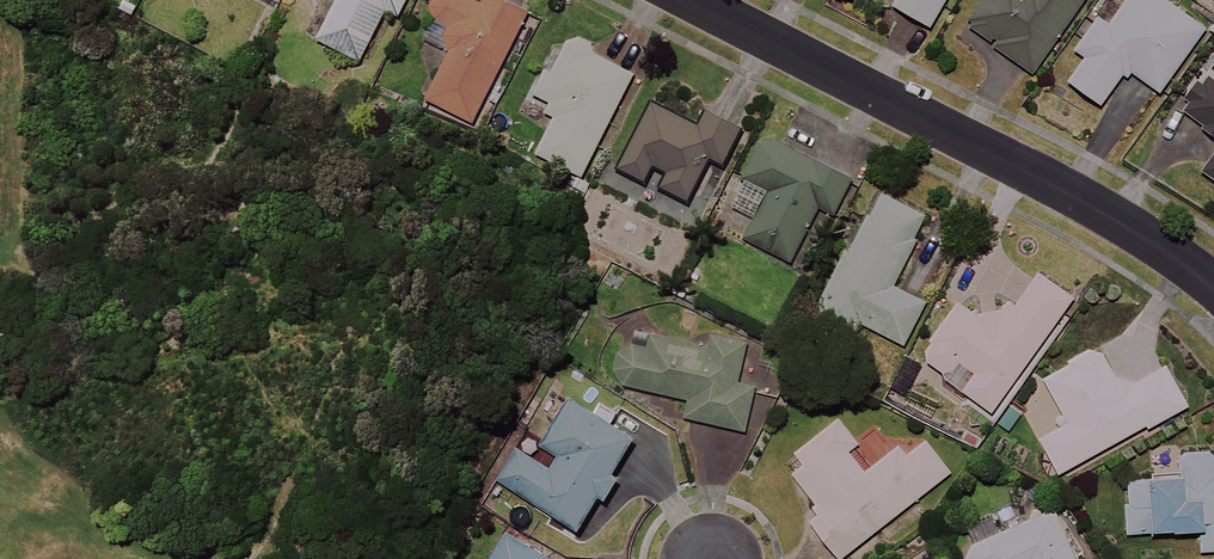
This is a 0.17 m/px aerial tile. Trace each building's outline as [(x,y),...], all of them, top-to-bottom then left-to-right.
[(320,41),(364,62),(389,11),(401,17),(409,0),(339,0),(320,41)] [(469,0),(440,0),(431,17),(454,28),(444,49),(452,53),(428,100),(475,124),(530,11),(507,0),(488,0),(484,7),(469,0)] [(895,7),(933,28),(948,0),(899,0),(895,7)] [(968,26),(1033,73),(1085,0),(987,0),(968,26)] [(1165,0),(1129,0),(1111,27),(1099,19),(1076,51),(1087,59),(1070,83),(1103,106),(1128,70),(1162,93),(1207,29),(1165,0)] [(635,76),(571,42),(554,75),(548,72),(536,95),(553,103),(547,113),(557,118),(538,154),(582,177),(635,76)] [(1182,112),(1213,134),(1213,67),(1182,112)] [(699,127),(653,104),(620,169),(646,182),(655,165),(669,172),(661,188),(690,202),(712,159),(725,165),(744,128),(708,110),(699,127)] [(856,180),(765,138),(745,180),(770,192),(748,239),(794,261),(820,207),(839,216),(856,180)] [(1202,172),(1213,180),(1213,155),(1202,172)] [(931,221),(884,194),(813,319),(850,340),(860,322),(905,347),(929,306),(894,286),(931,221)] [(1011,301),(1005,310),(984,310),(978,319),(960,305),(920,359),(997,415),(1079,302),(1041,274),(1018,306),(1011,301)] [(747,432),(757,388),(767,348),(713,335),(710,350),(652,336),(649,349),(622,343),(612,383),(689,401),(685,418),(747,432)] [(1121,390),(1101,350),(1045,378),(1069,425),(1042,439),(1059,473),(1189,407),(1169,366),(1121,390)] [(636,439),(571,400),(535,460),(518,450),(499,480),(583,531),(599,504),(604,507),(621,478),(615,474),(636,439)] [(840,419),(797,453),(806,465),(794,475),(824,512),(812,522),(841,558),(842,558),(952,474),(920,433),(896,452),(876,425),(856,440),(840,419)] [(1180,455),(1181,478),(1126,482),(1129,535),(1201,531),(1203,552),(1213,551),(1213,453),(1180,455)] [(1056,510),(964,550),(968,558),(1077,558),(1056,510)] [(507,534),(493,558),(552,558),(507,534)]
